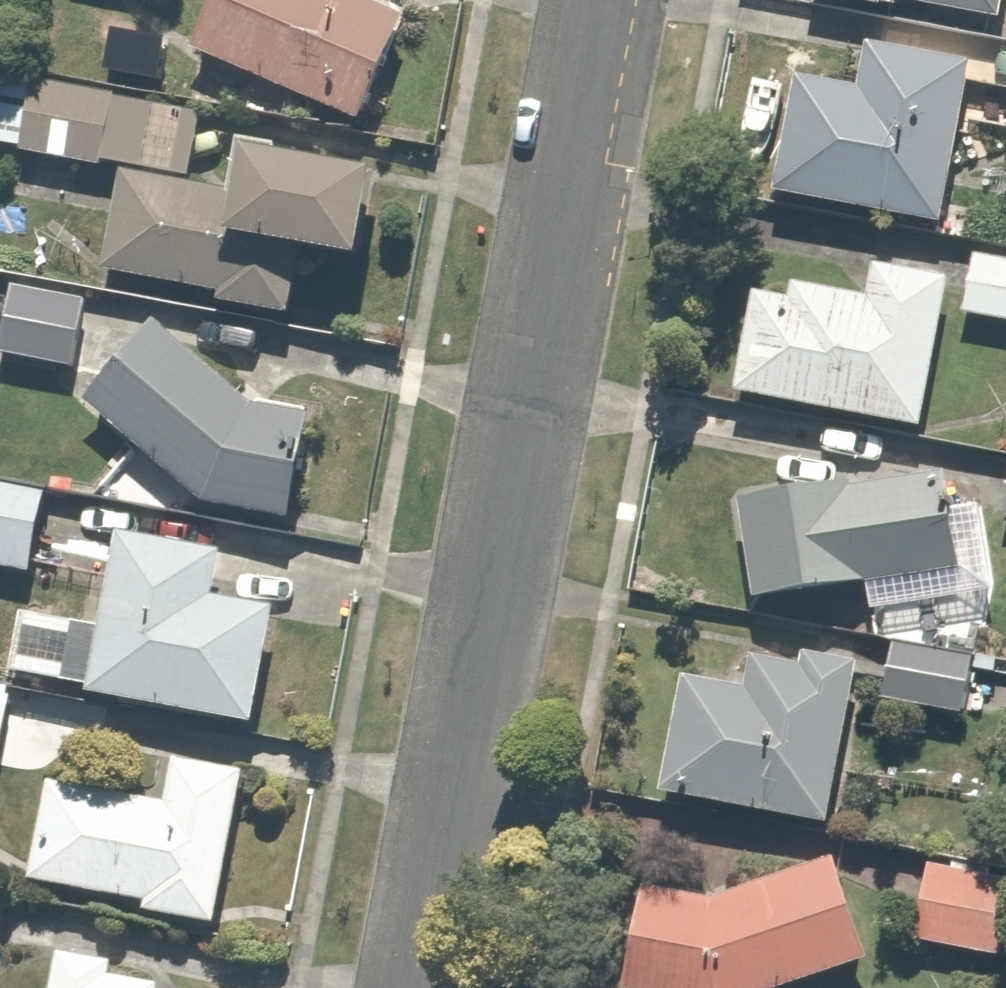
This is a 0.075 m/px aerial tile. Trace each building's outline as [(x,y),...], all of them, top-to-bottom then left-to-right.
[(346,0),(215,0),(194,51),(351,117),(392,19),(346,0)] [(995,15),(998,0),(905,0),(995,15)] [(972,57),(869,37),(859,85),(795,73),(771,193),(939,226),(972,57)] [(182,109),(25,85),(15,148),(172,172),(182,109)] [(365,162),(239,140),(223,233),(349,255),(365,162)] [(294,266),(207,248),(218,195),(116,174),(95,270),(198,291),(285,310),(294,266)] [(969,251),(958,314),(1005,322),(1005,257),(969,251)] [(940,268),(869,259),(865,293),(784,282),(783,294),(750,290),(737,393),(920,417),(940,268)] [(0,318),(0,354),(68,365),(78,299),(5,288),(0,318)] [(147,329),(81,405),(189,500),(271,520),(299,513),(317,438),(244,400),(262,369),(147,329)] [(842,491),(839,472),(734,488),(750,599),(865,582),(869,610),(990,592),(986,564),(976,499),(949,503),(945,476),(842,491)] [(0,495),(0,566),(26,571),(39,502),(0,495)] [(208,594),(216,548),(113,531),(87,689),(252,716),(270,604),(208,594)] [(973,649),(889,637),(880,698),(964,710),(973,649)] [(656,793),(799,818),(797,832),(827,838),(829,823),(852,694),(678,664),(656,793)] [(166,791),(42,773),(27,878),(143,894),(140,916),(217,927),(240,769),(171,759),(166,791)] [(713,898),(633,885),(620,987),(783,987),(865,958),(828,856),(713,898)] [(920,860),(916,941),(1005,946),(1005,942),(1005,865),(920,860)] [(58,952),(51,951),(47,987),(156,987),(157,982),(106,974),(109,961),(58,952)]
